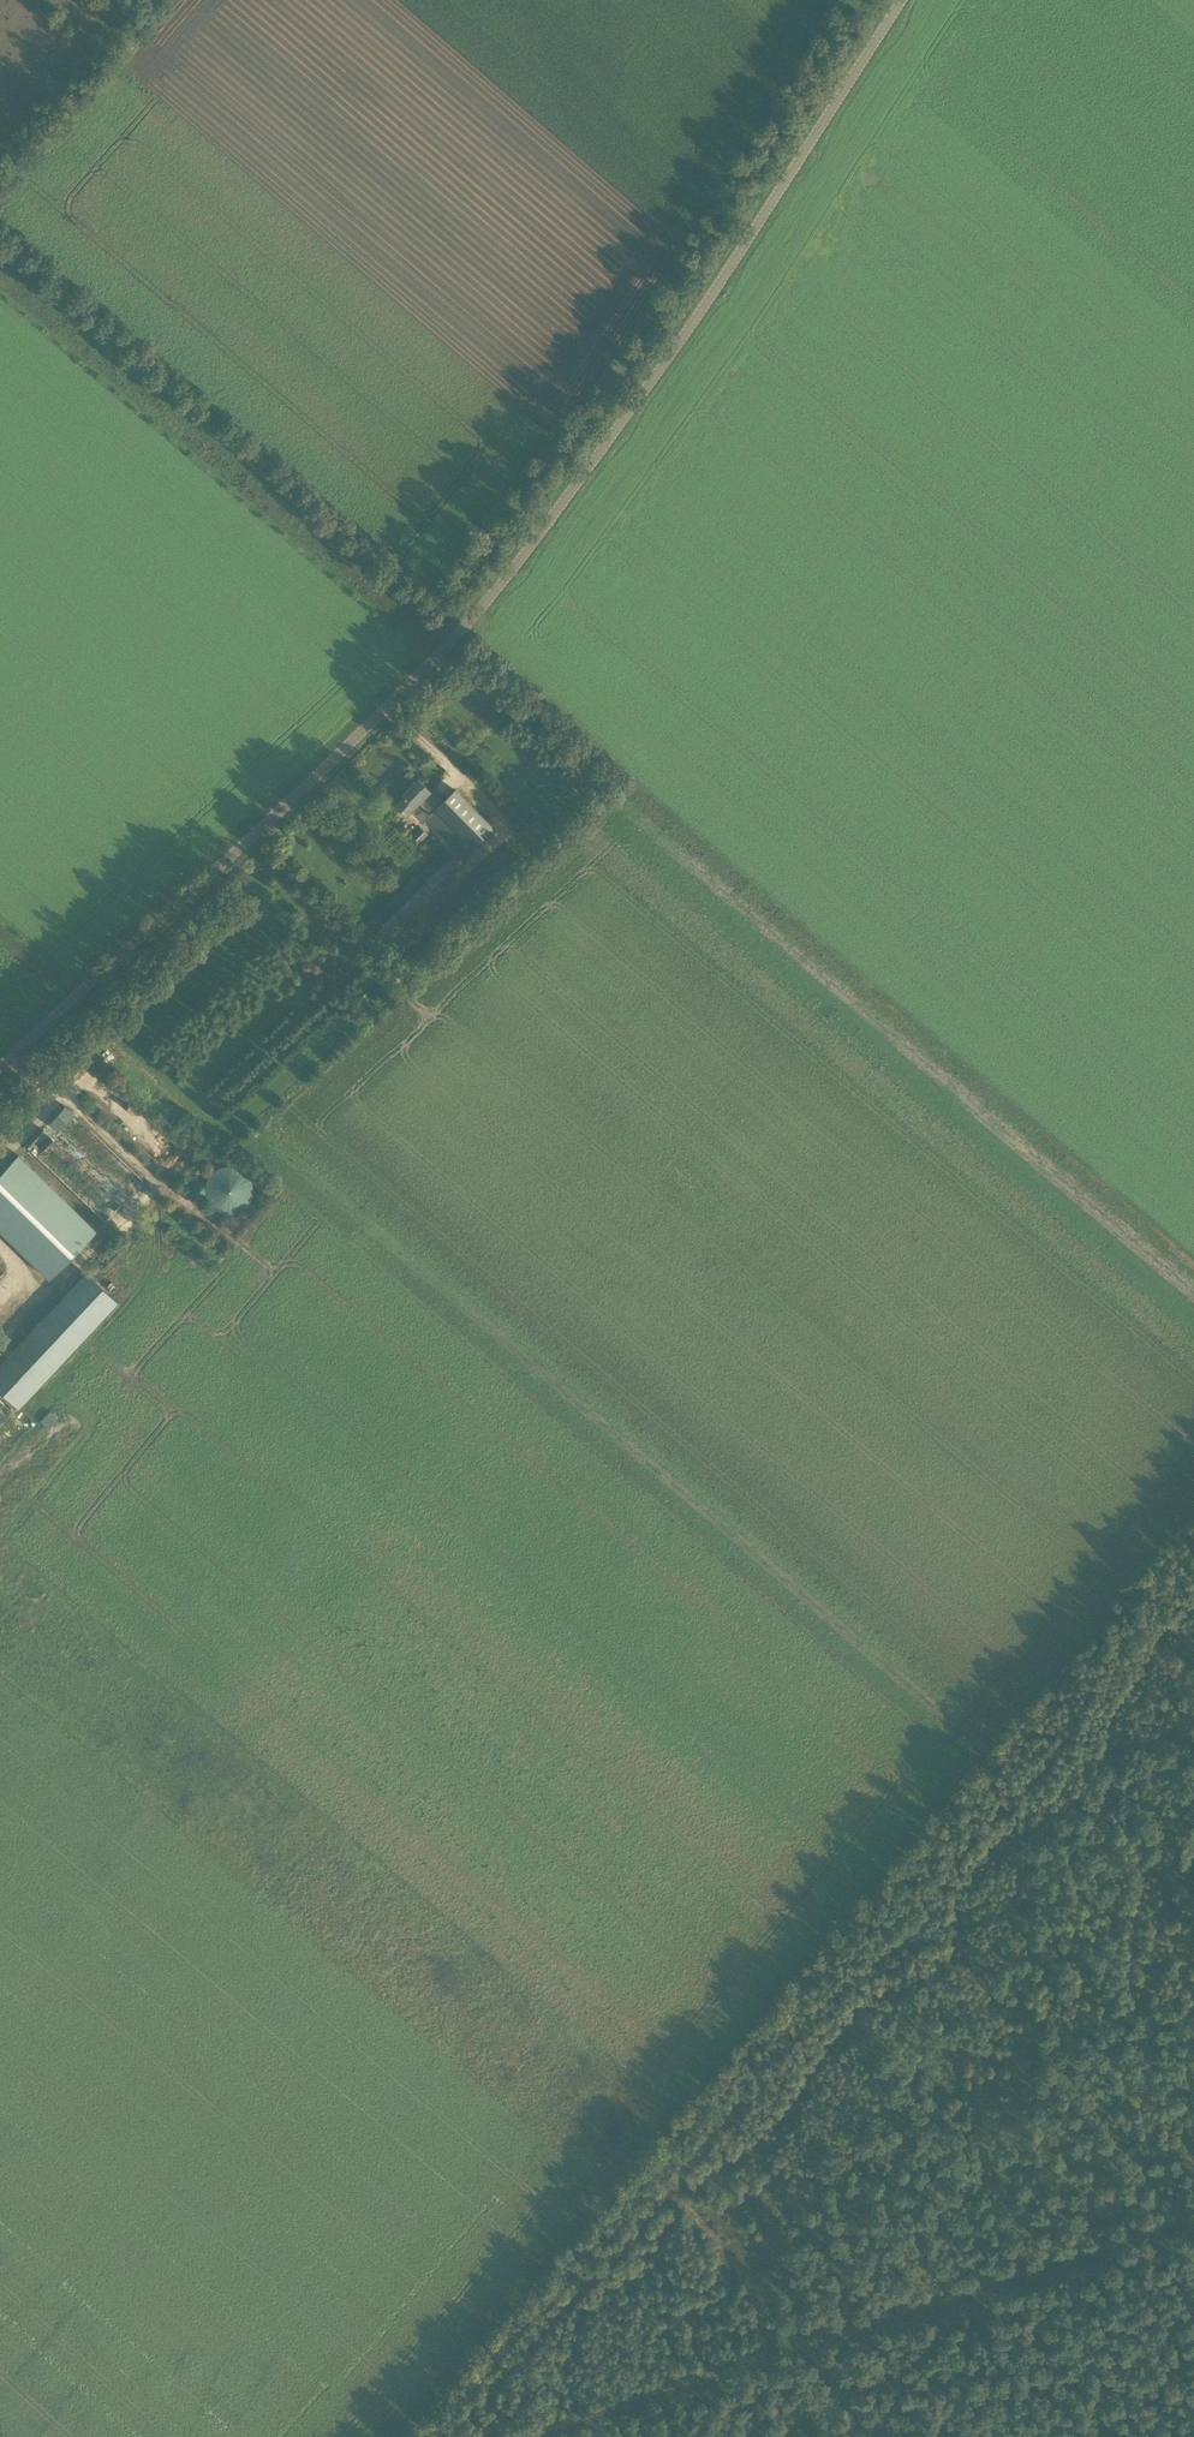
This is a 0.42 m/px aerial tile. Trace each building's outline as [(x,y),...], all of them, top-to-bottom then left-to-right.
[(492,706),(498,711),(505,703),(499,698),(492,706)] [(403,795),(405,797),(397,805),(408,816),(412,812),(423,823),(427,819),(453,846),(452,848),(454,850),(451,854),(457,860),(462,855),(465,858),(495,828),(465,797),(464,798),(455,790),(442,803),(431,791),(419,779),(403,795)] [(410,839),(417,845),(428,835),(421,828),(410,839)] [(368,923),(386,940),(433,892),(432,890),(458,863),(443,849),(417,876),(414,874),(368,923)] [(49,1124),(57,1132),(73,1115),(64,1107),(49,1124)] [(114,1209),(142,1181),(77,1116),(54,1138),(60,1144),(54,1150),(114,1209)] [(26,1149),(35,1155),(49,1135),(39,1129),(26,1149)] [(160,1134),(157,1139),(168,1144),(170,1140),(160,1134)] [(17,1155),(0,1173),(0,1232),(48,1279),(95,1230),(17,1155)] [(205,1189),(205,1191),(206,1193),(206,1195),(207,1197),(207,1199),(208,1201),(209,1203),(211,1204),(212,1206),(214,1207),(215,1208),(217,1209),(219,1210),(221,1211),(223,1212),(225,1212),(227,1213),(229,1213),(231,1213),(233,1212),(235,1212),(237,1211),(239,1210),(240,1209),(242,1208),(244,1207),(245,1206),(247,1204),(248,1203),(249,1201),(250,1199),(251,1197),(251,1195),(252,1193),(252,1191),(252,1189),(252,1187),(252,1185),(251,1183),(251,1181),(250,1179),(249,1177),(248,1176),(247,1174),(245,1173),(244,1171),(242,1170),(240,1169),(239,1168),(237,1167),(235,1167),(233,1166),(231,1166),(229,1166),(227,1166),(225,1166),(223,1167),(221,1167),(219,1168),(217,1169),(215,1170),(214,1171),(212,1173),(211,1174),(210,1176),(208,1177),(207,1179),(207,1181),(206,1183),(206,1185),(205,1187),(205,1189)] [(17,1407),(116,1302),(85,1273),(0,1364),(0,1392),(17,1407)] [(11,1412),(0,1400),(0,1422),(11,1412)] [(44,1416),(39,1421),(47,1428),(52,1423),(44,1416)]
